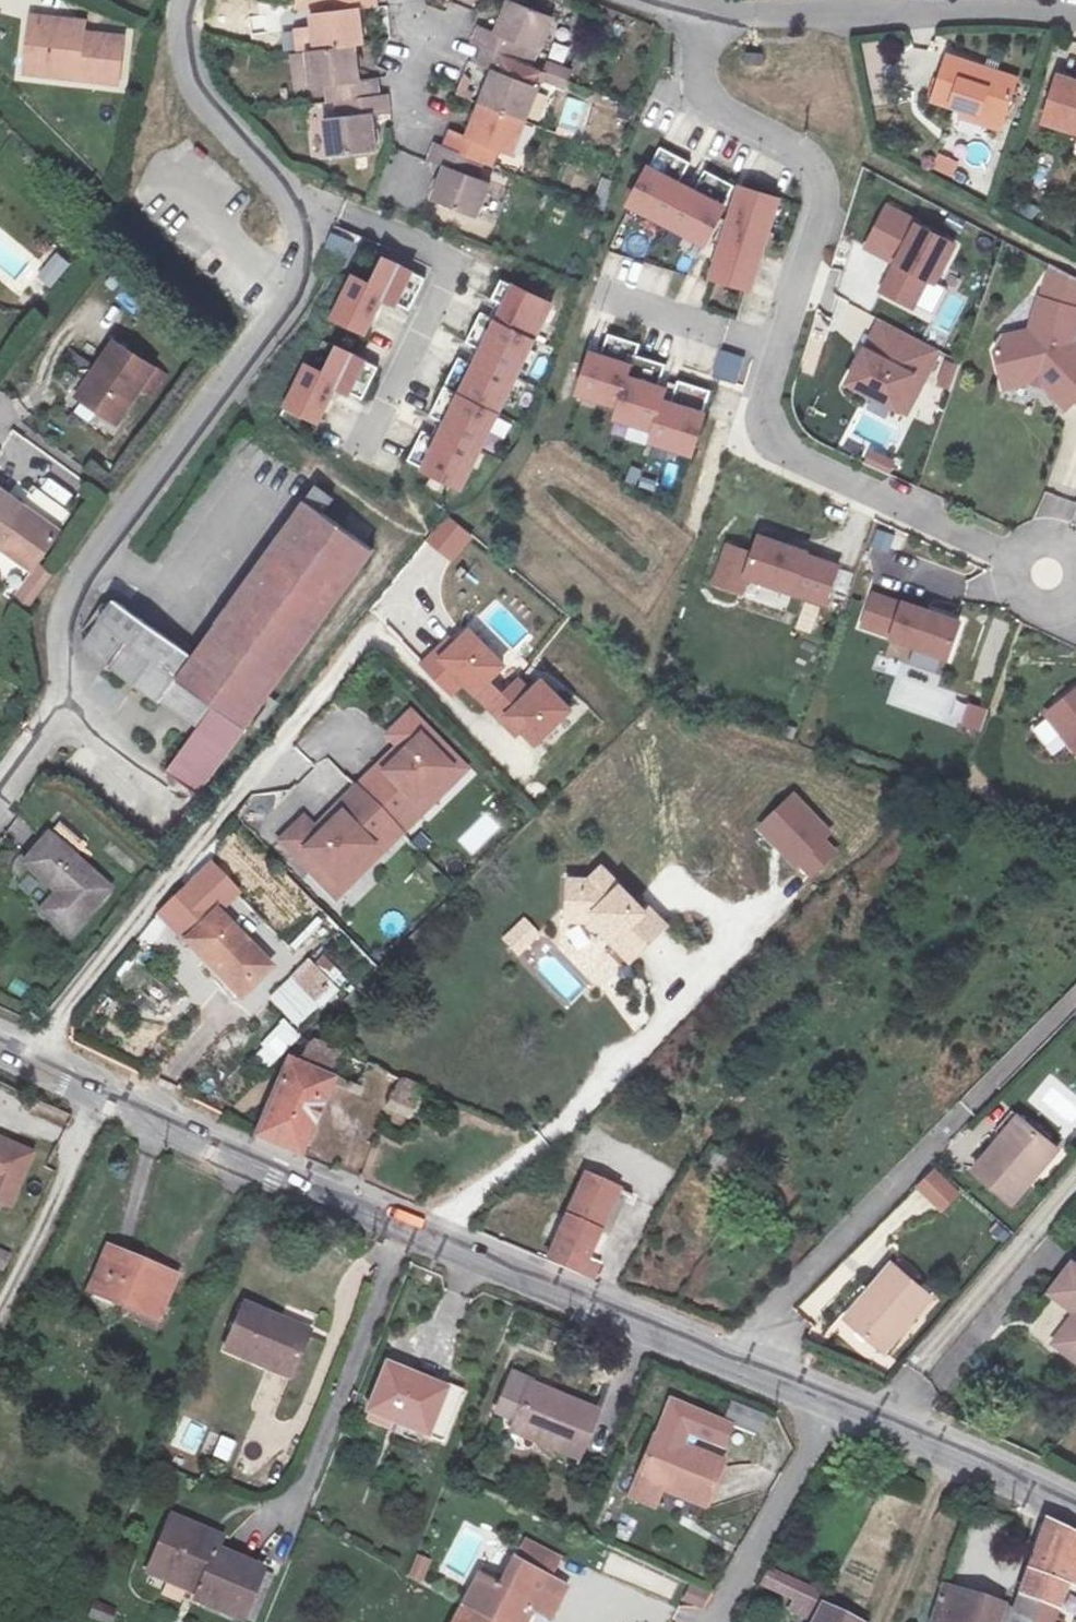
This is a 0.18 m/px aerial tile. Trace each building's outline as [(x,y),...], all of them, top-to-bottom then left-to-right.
[(366,0),(352,0),(332,3),(325,3),(327,20),(300,22),(304,60),(352,54),(358,53),(356,20),(368,19),(366,0)] [(481,60),(502,68),(510,50),(528,56),(538,26),(505,13),(494,42),(482,36),(473,56),(481,60)] [(54,26),(18,23),(17,44),(30,57),(28,81),(114,87),(117,40),(54,35),(54,26)] [(1001,60),(934,36),(917,82),(985,108),(1001,60)] [(749,52),(749,63),(765,63),(765,52),(749,52)] [(335,112),(374,107),(372,89),(356,89),(352,54),(304,60),(298,61),(302,99),(318,98),(319,114),(335,112)] [(1044,56),(1029,102),(1063,115),(1060,126),(1075,132),(1075,68),(1044,56)] [(515,73),(502,68),(481,60),(474,74),(490,82),(476,118),(516,134),(530,99),(508,91),(515,73)] [(583,128),(586,101),(565,99),(562,126),(583,128)] [(374,107),(335,112),(336,131),(316,133),(320,173),(365,169),(361,127),(378,126),(377,106),(374,107)] [(516,134),(476,118),(463,150),(449,146),(443,162),(472,174),(483,157),(504,166),(516,134)] [(939,151),(932,167),(953,177),(961,162),(939,151)] [(732,202),(652,156),(631,202),(708,241),(732,202)] [(465,191),(472,174),(443,162),(433,158),(428,174),(436,179),(422,216),(467,236),(483,197),(465,191)] [(787,194),(740,178),(732,202),(710,273),(757,287),(787,194)] [(955,246),(886,205),(859,245),(891,266),(877,288),(915,309),(955,246)] [(332,234),(327,248),(347,255),(352,240),(332,234)] [(52,288),(72,262),(57,250),(37,276),(52,288)] [(354,269),(331,316),(368,333),(387,299),(398,304),(411,307),(427,277),(388,250),(372,276),(354,269)] [(632,257),(623,283),(660,296),(669,270),(632,257)] [(558,299),(515,276),(497,318),(422,467),(466,490),(539,338),(558,299)] [(1041,280),(1028,333),(988,365),(1000,392),(1052,380),(1075,392),(1075,341),(1072,338),(1075,321),(1075,286),(1041,280)] [(931,346),(893,318),(856,380),(907,406),(931,346)] [(106,338),(81,371),(91,378),(73,403),(105,426),(146,369),(106,338)] [(339,339),(326,367),(307,359),(285,406),(321,421),(339,387),(362,399),(379,366),(369,355),(339,339)] [(697,454),(710,410),(672,396),(671,381),(634,371),(635,359),(593,346),(579,390),(619,405),(618,417),(653,430),(650,440),(697,454)] [(738,381),(745,355),(721,349),(713,375),(738,381)] [(63,395),(73,403),(91,378),(81,371),(63,395)] [(867,462),(892,472),(898,457),(872,448),(867,462)] [(665,462),(662,485),(676,486),(679,464),(665,462)] [(113,599),(82,641),(202,729),(173,772),(203,796),(409,521),(339,469),(200,661),(113,599)] [(13,621),(41,583),(29,574),(50,540),(0,503),(0,565),(22,582),(1,612),(13,621)] [(456,561),(474,532),(442,514),(425,543),(456,561)] [(801,536),(753,524),(729,577),(775,603),(801,536)] [(966,616),(878,584),(861,628),(950,661),(966,616)] [(498,658),(461,623),(423,656),(456,696),(498,658)] [(981,733),(989,710),(969,703),(962,727),(981,733)] [(1054,722),(1075,749),(1075,704),(1054,722)] [(430,751),(397,718),(375,741),(385,753),(365,772),(371,778),(329,821),(323,815),(303,836),(291,825),(269,847),(302,880),(310,873),(326,888),(342,871),(350,878),(431,797),(423,790),(440,772),(424,757),(430,751)] [(423,790),(431,797),(453,775),(430,751),(424,757),(440,772),(423,790)] [(371,778),(365,772),(323,815),(329,821),(371,778)] [(793,792),(756,827),(809,881),(845,845),(793,792)] [(55,951),(93,901),(29,851),(8,877),(41,905),(24,926),(55,951)] [(242,1002),(277,965),(222,912),(242,891),(208,859),(153,917),(242,1002)] [(325,904),(350,878),(342,871),(326,888),(310,873),(302,880),(325,904)] [(590,933),(642,964),(661,936),(593,893),(565,890),(560,942),(585,944),(590,933)] [(517,958),(541,935),(525,917),(500,940),(517,958)] [(634,976),(642,964),(590,933),(585,944),(634,976)] [(319,952),(270,1000),(299,1029),(347,980),(319,952)] [(417,1099),(302,1049),(291,1076),(276,1071),(246,1144),(291,1164),(324,1089),(385,1117),(407,1124),(417,1099)] [(1004,1209),(1050,1156),(1011,1122),(965,1178),(1004,1209)] [(616,1193),(582,1179),(545,1269),(579,1282),(616,1193)] [(933,1181),(917,1200),(942,1220),(958,1202),(933,1181)] [(159,1322),(179,1278),(110,1248),(91,1292),(159,1322)] [(1055,1300),(1075,1316),(1075,1273),(1055,1300)] [(867,1376),(915,1317),(871,1282),(850,1307),(858,1314),(831,1345),(867,1376)] [(294,1380),(312,1334),(246,1306),(227,1351),(294,1380)] [(1075,1361),(1075,1324),(1058,1348),(1075,1361)] [(443,1439),(465,1390),(382,1358),(365,1407),(443,1439)] [(499,1417),(520,1425),(553,1438),(549,1448),(582,1461),(601,1414),(514,1380),(499,1417)] [(172,1446),(194,1456),(207,1428),(184,1418),(172,1446)] [(553,1438),(520,1425),(516,1435),(549,1448),(553,1438)] [(618,1433),(605,1462),(636,1476),(632,1487),(674,1504),(691,1464),(618,1433)] [(212,1456),(229,1462),(235,1441),(219,1436),(212,1456)] [(636,1476),(605,1462),(600,1475),(632,1487),(636,1476)] [(181,1553),(178,1560),(161,1553),(168,1535),(132,1519),(110,1569),(162,1593),(158,1604),(156,1610),(188,1621),(206,1621),(224,1570),(181,1553)] [(976,1612),(996,1620),(995,1621),(1015,1621),(1027,1590),(1038,1593),(1055,1547),(1009,1522),(976,1612)] [(178,1560),(181,1553),(183,1542),(168,1535),(161,1553),(178,1560)] [(671,1600),(679,1584),(611,1554),(604,1570),(671,1600)] [(428,1610),(453,1621),(491,1621),(497,1612),(514,1620),(531,1587),(477,1562),(463,1587),(445,1578),(428,1610)] [(819,1597),(765,1573),(757,1589),(811,1614),(819,1597)] [(704,1611),(711,1595),(689,1585),(682,1601),(704,1611)] [(901,1612),(927,1621),(995,1621),(996,1620),(976,1612),(908,1587),(901,1612)] [(428,1610),(422,1621),(453,1621),(428,1610)] [(813,1621),(843,1621),(819,1610),(813,1621)]
